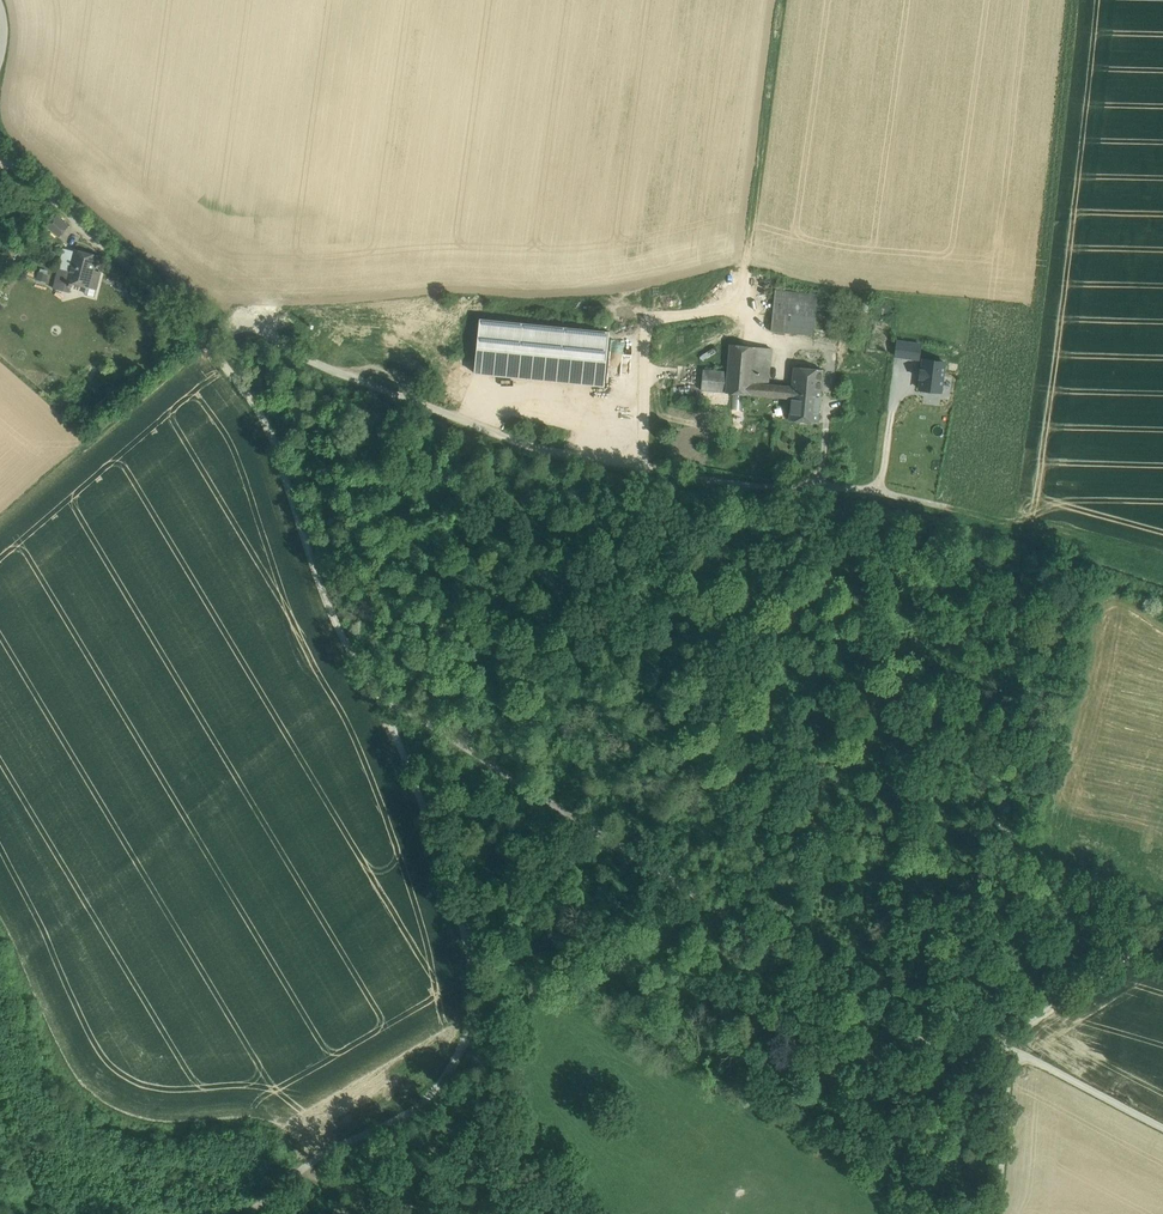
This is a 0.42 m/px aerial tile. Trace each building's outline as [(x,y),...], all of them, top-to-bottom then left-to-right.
[(68,226),(57,216),(48,225),(53,229),(60,235),(68,226)] [(98,255),(75,248),(74,251),(65,248),(60,268),(69,271),(65,285),(56,282),(54,288),(69,292),(70,287),(72,287),(73,283),(86,287),(90,288),(92,279),(98,283),(100,272),(95,270),(98,255)] [(60,268),(59,268),(56,282),(65,285),(69,271),(60,268)] [(90,288),(86,287),(84,293),(95,296),(98,283),(92,279),(90,288)] [(818,295),(775,291),(773,313),(787,315),(799,316),(816,318),(818,295)] [(787,315),(773,313),(771,331),(786,332),(787,315)] [(799,316),(787,315),(786,332),(797,333),(799,316)] [(816,318),(799,316),(797,333),(814,335),(816,318)] [(610,331),(480,318),(475,372),(605,385),(610,331)] [(896,355),(923,356),(924,340),(896,339),(896,355)] [(755,346),(730,344),(728,371),(727,380),(752,382),(755,346)] [(771,348),(755,346),(752,382),(768,384),(771,348)] [(923,359),(920,388),(941,391),(944,362),(923,359)] [(823,369),(794,366),(792,386),(792,393),(820,395),(823,369)] [(728,371),(703,369),(701,390),(791,398),(792,393),(792,386),(768,384),(752,382),(727,380),(728,371)] [(820,395),(792,393),(791,398),(789,419),(818,422),(820,395)]
